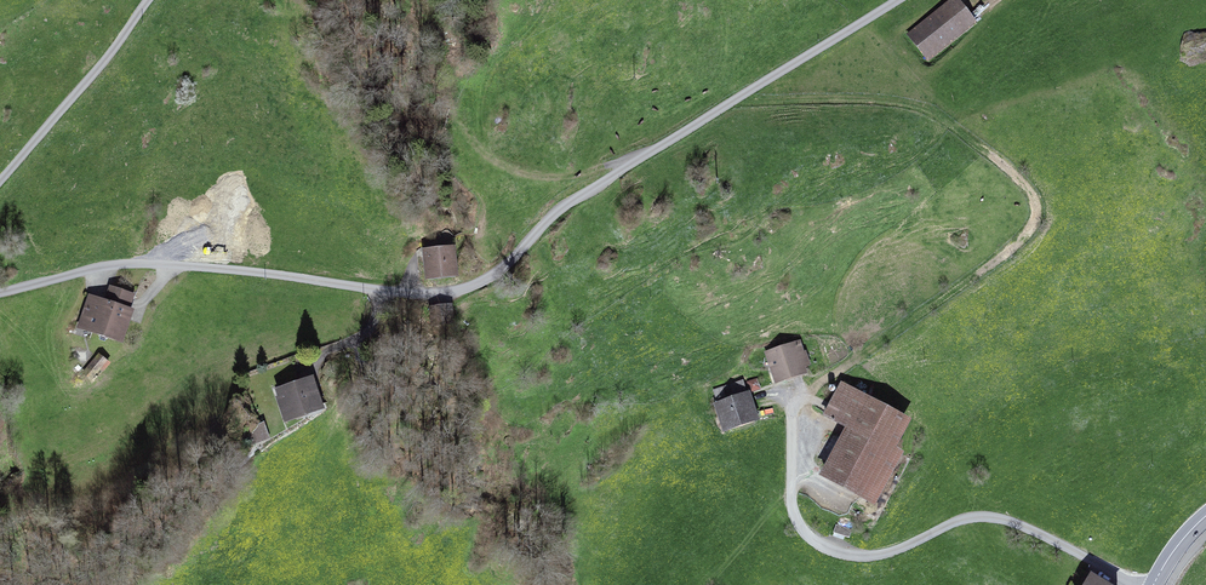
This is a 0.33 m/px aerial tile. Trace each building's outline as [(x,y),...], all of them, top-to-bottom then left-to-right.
[(956,0),(954,0),(910,35),(928,58),(973,22),(956,0)] [(425,280),(456,277),(453,248),(422,252),(425,280)] [(120,346),(137,297),(106,286),(101,301),(87,297),(76,330),(120,346)] [(453,325),(451,306),(428,309),(430,328),(453,325)] [(799,343),(764,354),(774,384),(809,373),(799,343)] [(312,378),(273,391),(284,423),(323,409),(312,378)] [(713,387),(716,400),(748,392),(745,379),(713,387)] [(876,505),(903,452),(894,448),(910,417),(840,382),(822,418),(845,430),(821,477),(876,505)] [(758,420),(748,393),(715,406),(725,433),(758,420)] [(1090,574),(1084,584),(1110,584),(1090,574)]
